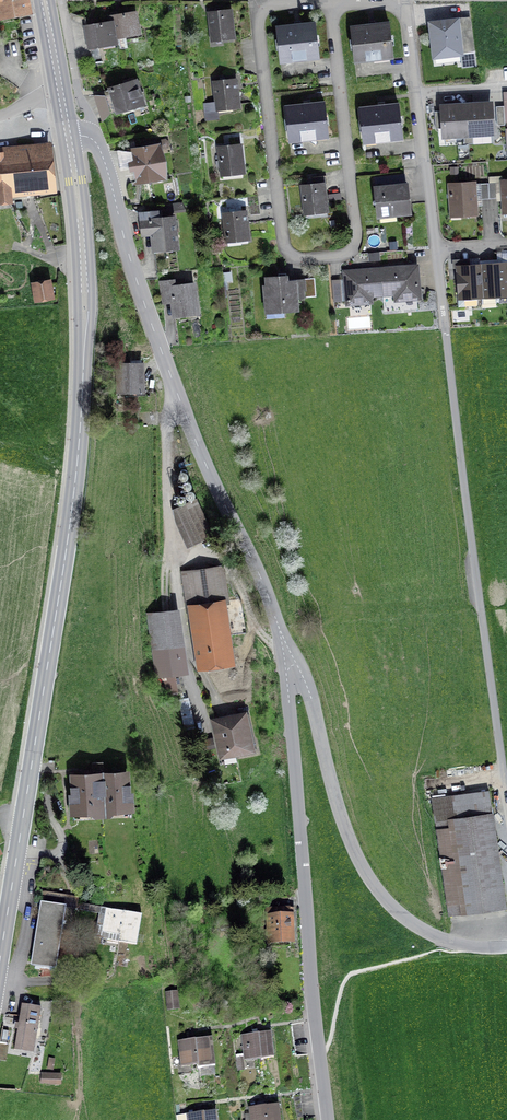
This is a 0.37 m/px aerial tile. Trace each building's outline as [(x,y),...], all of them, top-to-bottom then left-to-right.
[(3,16),(26,11),(24,0),(0,0),(3,16)] [(209,13),(212,38),(233,35),(231,11),(209,13)] [(138,34),(134,12),(110,16),(114,38),(138,34)] [(431,24),(435,56),(474,52),(470,19),(431,24)] [(87,26),(91,48),(115,44),(111,22),(87,26)] [(277,28),(280,59),(318,55),(314,24),(277,28)] [(351,28),(355,59),(392,54),(389,24),(351,28)] [(217,109),(217,107),(239,104),(236,80),(214,82),(216,102),(204,104),(206,120),(217,119),(216,110),(217,109)] [(103,91),(110,114),(142,103),(135,81),(103,91)] [(286,108),(289,138),(327,134),(323,103),(286,108)] [(490,104),(466,105),(468,134),(492,133),(490,104)] [(360,109),(364,140),(401,136),(398,105),(360,109)] [(442,107),(443,111),(444,128),(444,136),(468,134),(466,105),(442,107)] [(505,122),(504,107),(504,106),(496,106),(497,125),(505,125),(505,122)] [(435,129),(444,128),(443,111),(434,111),(435,129)] [(134,151),(139,180),(162,176),(156,141),(145,143),(146,149),(134,151)] [(219,148),(221,172),(243,170),(240,145),(219,148)] [(9,190),(50,186),(46,150),(0,155),(0,204),(10,203),(9,190)] [(302,186),(305,211),(326,208),(324,184),(327,183),(326,176),(312,177),(313,185),(302,186)] [(496,183),(497,195),(502,194),(504,217),(506,217),(506,182),(496,183)] [(481,195),(481,199),(489,199),(488,183),(480,184),(481,195)] [(489,199),(497,198),(497,195),(496,183),(488,183),(489,199)] [(477,213),(475,196),(481,195),(480,184),(449,186),(451,215),(477,213)] [(396,211),(396,214),(410,213),(406,185),(375,188),(378,213),(396,211)] [(171,215),(172,213),(185,211),(182,203),(165,205),(166,215),(171,215)] [(141,221),(142,230),(152,229),(154,249),(176,246),(173,218),(159,219),(158,211),(139,213),(140,213),(141,221)] [(224,214),(226,239),(248,236),(245,212),(224,214)] [(381,259),(380,250),(369,251),(369,259),(381,259)] [(506,280),(506,266),(506,265),(480,267),(482,292),(490,292),(490,295),(506,294),(506,286),(506,280)] [(419,298),(417,266),(381,269),(383,294),(402,292),(403,299),(419,298)] [(482,292),(480,267),(459,268),(460,297),(482,295),(482,292)] [(364,302),(363,296),(383,294),(381,269),(345,272),(347,304),(364,302)] [(297,310),(296,298),(315,296),(314,280),(287,282),(286,276),(266,278),(267,286),(264,286),(267,318),(284,316),(283,311),(297,310)] [(172,297),(174,316),(197,313),(193,284),(174,287),(173,280),(160,282),(162,298),(172,297)] [(36,285),(38,298),(50,296),(47,283),(36,285)] [(118,364),(119,392),(142,391),(142,364),(118,364)] [(139,413),(139,425),(157,424),(157,412),(139,413)] [(180,480),(183,481),(186,480),(188,477),(187,474),(185,472),(181,472),(179,474),(178,477),(180,480)] [(184,489),(187,490),(190,489),(191,486),(191,483),(188,481),(185,481),(183,483),(182,486),(184,489)] [(188,499),(191,500),(194,498),(195,495),(194,492),(191,490),(188,491),(186,493),(186,497),(188,499)] [(177,496),(176,500),(178,503),(181,504),(185,503),(186,499),(184,496),(180,495),(177,496)] [(176,507),(194,545),(213,536),(196,498),(176,507)] [(233,660),(228,629),(223,630),(219,604),(226,603),(221,567),(184,573),(190,607),(187,608),(189,617),(196,616),(203,664),(233,660)] [(174,644),(176,644),(171,610),(149,614),(154,647),(163,646),(174,644)] [(179,670),(174,644),(163,646),(168,673),(163,674),(167,696),(184,692),(179,670)] [(213,720),(221,757),(253,750),(245,714),(213,720)] [(200,741),(202,749),(215,746),(213,738),(200,741)] [(131,808),(130,794),(127,794),(126,773),(103,774),(102,762),(92,763),(93,775),(73,776),(74,795),(72,796),(73,812),(91,811),(94,814),(107,813),(110,810),(131,808)] [(505,907),(489,790),(432,798),(449,915),(505,907)] [(72,967),(77,936),(61,933),(65,907),(53,905),(55,893),(43,891),(32,961),(72,967)] [(119,936),(118,942),(136,945),(142,915),(106,909),(102,933),(119,936)] [(270,915),(271,940),(295,939),(294,909),(267,910),(267,915),(270,915)] [(167,993),(168,1004),(178,1003),(176,992),(167,993)] [(22,1005),(15,1044),(34,1047),(41,1008),(22,1005)] [(242,1035),(244,1060),(274,1057),(271,1032),(242,1035)] [(178,1041),(181,1066),(211,1062),(208,1038),(178,1041)] [(63,1083),(63,1072),(41,1071),(41,1082),(63,1083)] [(250,1119),(280,1119),(278,1104),(249,1107),(250,1119)] [(216,1111),(187,1114),(178,1115),(178,1119),(217,1119),(216,1111)]
